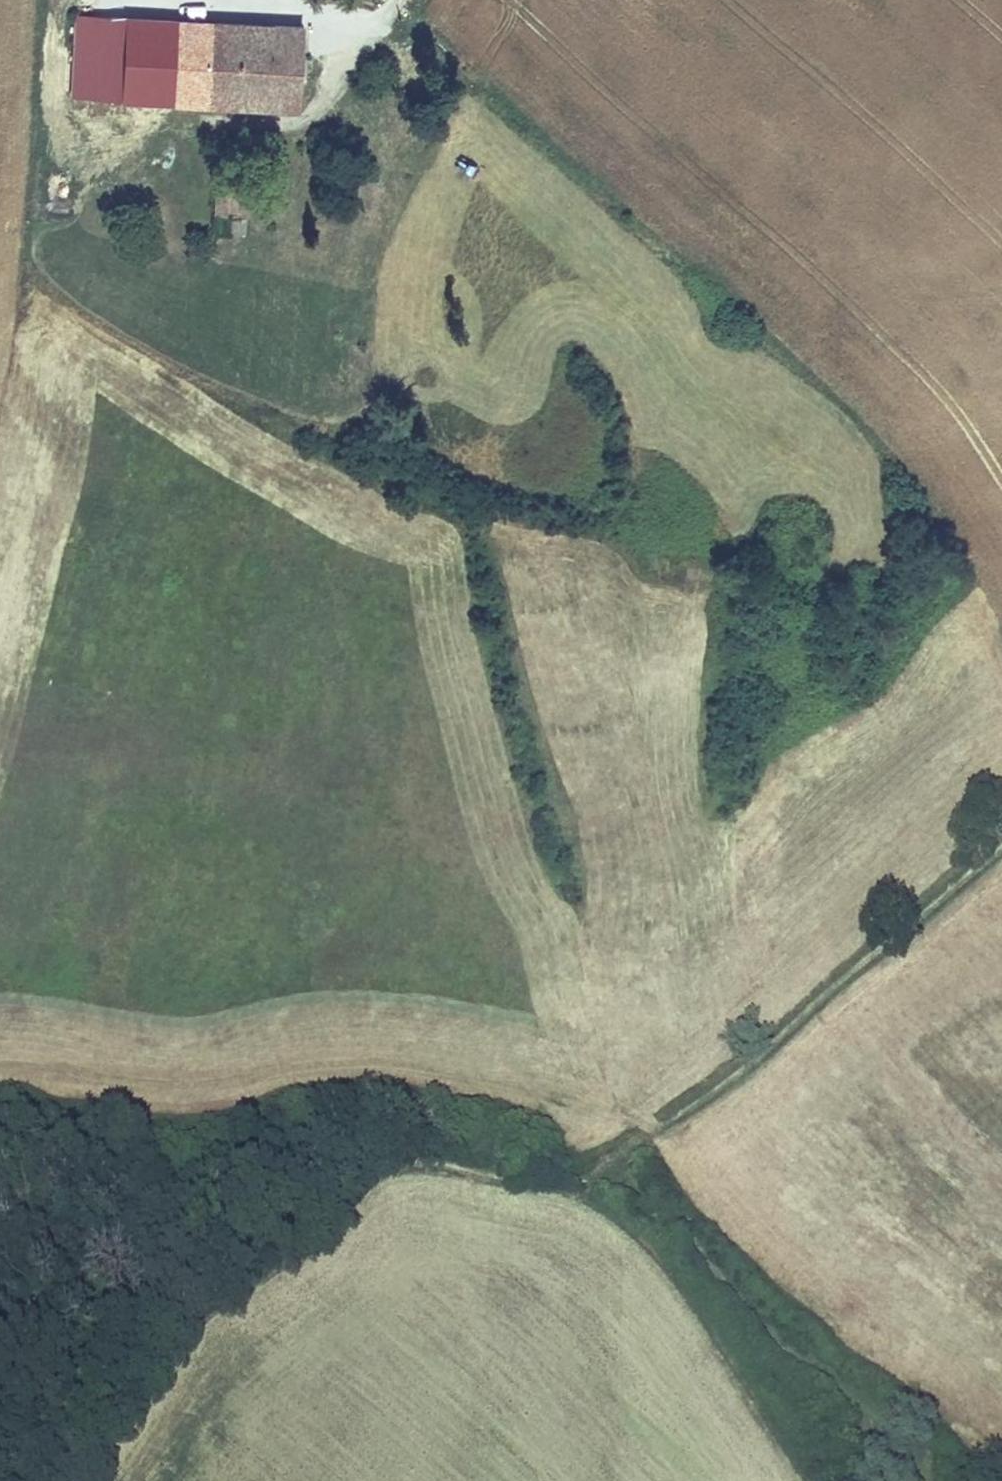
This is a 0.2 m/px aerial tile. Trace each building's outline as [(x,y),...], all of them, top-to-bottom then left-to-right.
[(193,22),(92,17),(89,96),(187,101),(193,22)] [(313,106),(314,26),(193,22),(187,101),(313,106)]
